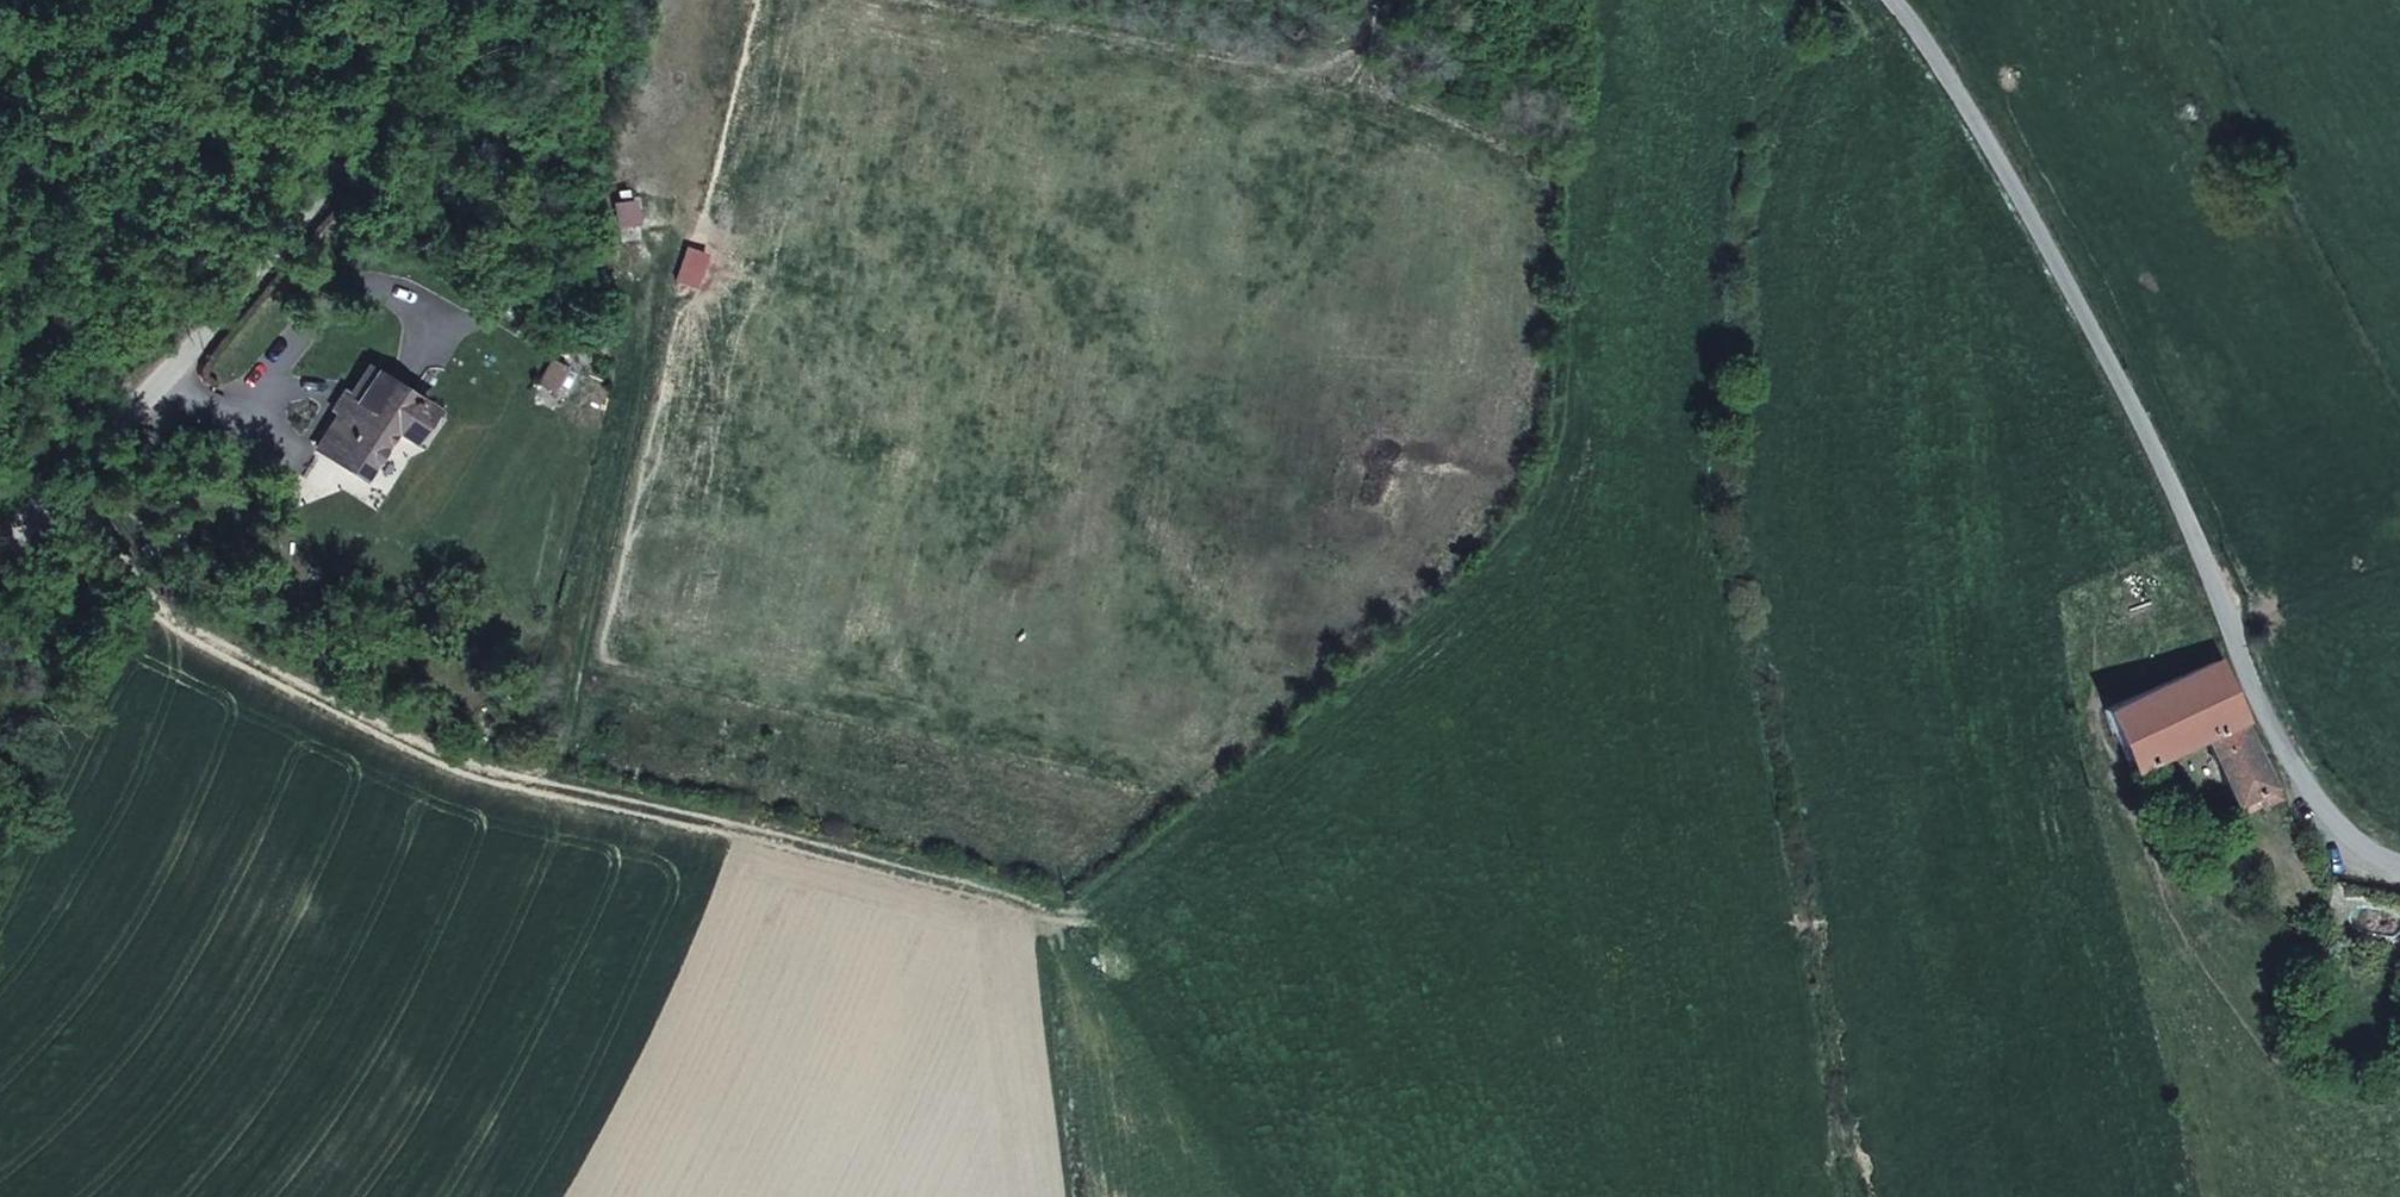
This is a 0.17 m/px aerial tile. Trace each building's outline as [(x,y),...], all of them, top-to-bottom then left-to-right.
[(539,383),(552,391),(566,368),(552,361),(539,383)] [(430,410),(368,370),(355,391),(349,400),(342,411),(318,448),(341,462),(346,453),(369,467),(394,427),(412,438),(430,410)] [(349,400),(355,391),(348,387),(335,406),(342,411),(349,400)] [(369,467),(346,453),(341,462),(363,476),(369,467)] [(2277,796),(2215,660),(2103,709),(2130,767),(2204,734),(2239,813),(2277,796)]
